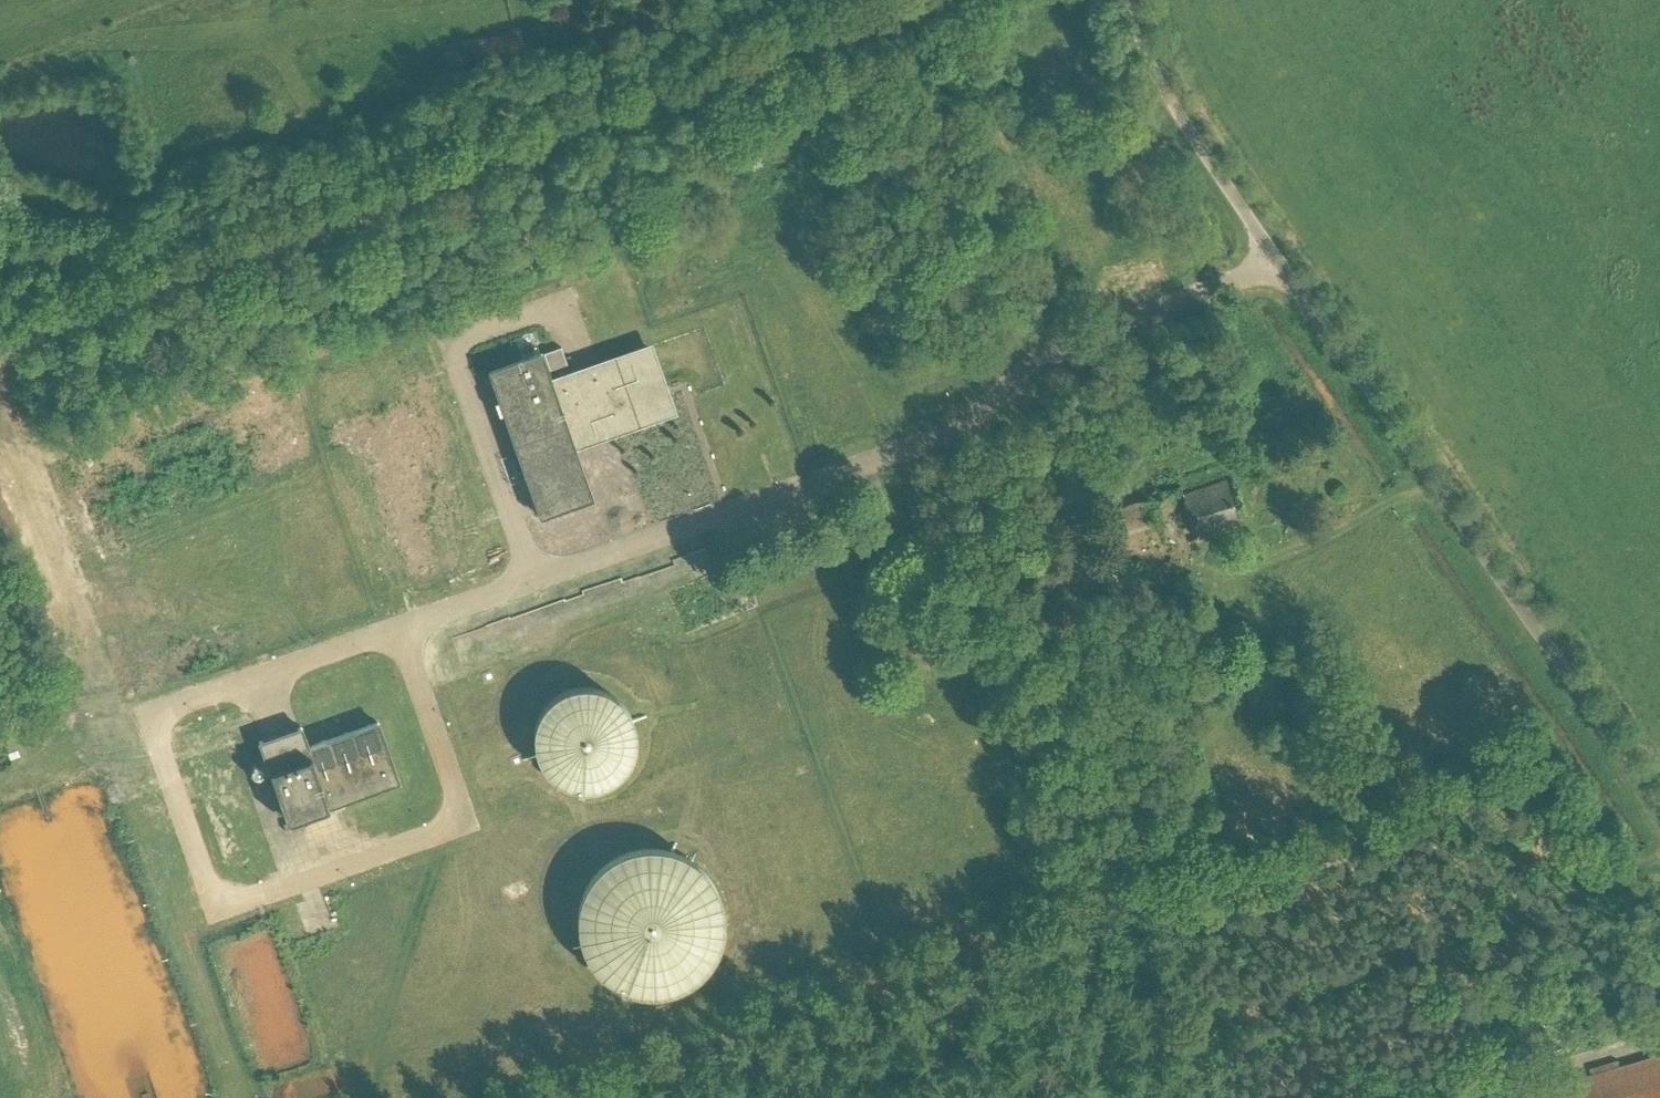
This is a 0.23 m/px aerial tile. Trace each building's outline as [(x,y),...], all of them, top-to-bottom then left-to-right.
[(577,446),(635,426),(611,358),(552,378),(542,352),(492,369),(544,517),(595,499),(577,446)] [(1229,518),(1237,516),(1225,479),(1182,493),(1197,538),(1232,526),(1229,518)] [(1116,505),(1122,525),(1148,518),(1143,498),(1116,505)] [(637,745),(637,732),(634,719),(628,707),(619,698),(608,691),(595,687),(582,686),(569,689),(558,694),(548,702),(541,713),(536,724),(535,737),(536,749),(541,761),(548,772),(557,780),(568,785),(581,788),(593,788),(606,784),(617,778),(627,769),(633,757),(637,745)] [(302,728),(260,742),(268,763),(272,762),(292,821),(403,783),(383,723),(309,748),(302,728)] [(582,899),(579,914),(579,930),(582,945),(589,959),(598,972),(610,982),(623,990),(638,994),(654,996),(670,993),(685,987),(698,979),(709,967),(718,953),(723,938),(725,922),(723,906),(718,891),(709,877),(698,865),(685,856),(670,850),(654,848),(638,849),(623,854),(609,862),(598,872),(588,885),(582,899)] [(1579,1076),(1585,1097),(1659,1097),(1659,1053),(1579,1076)]
